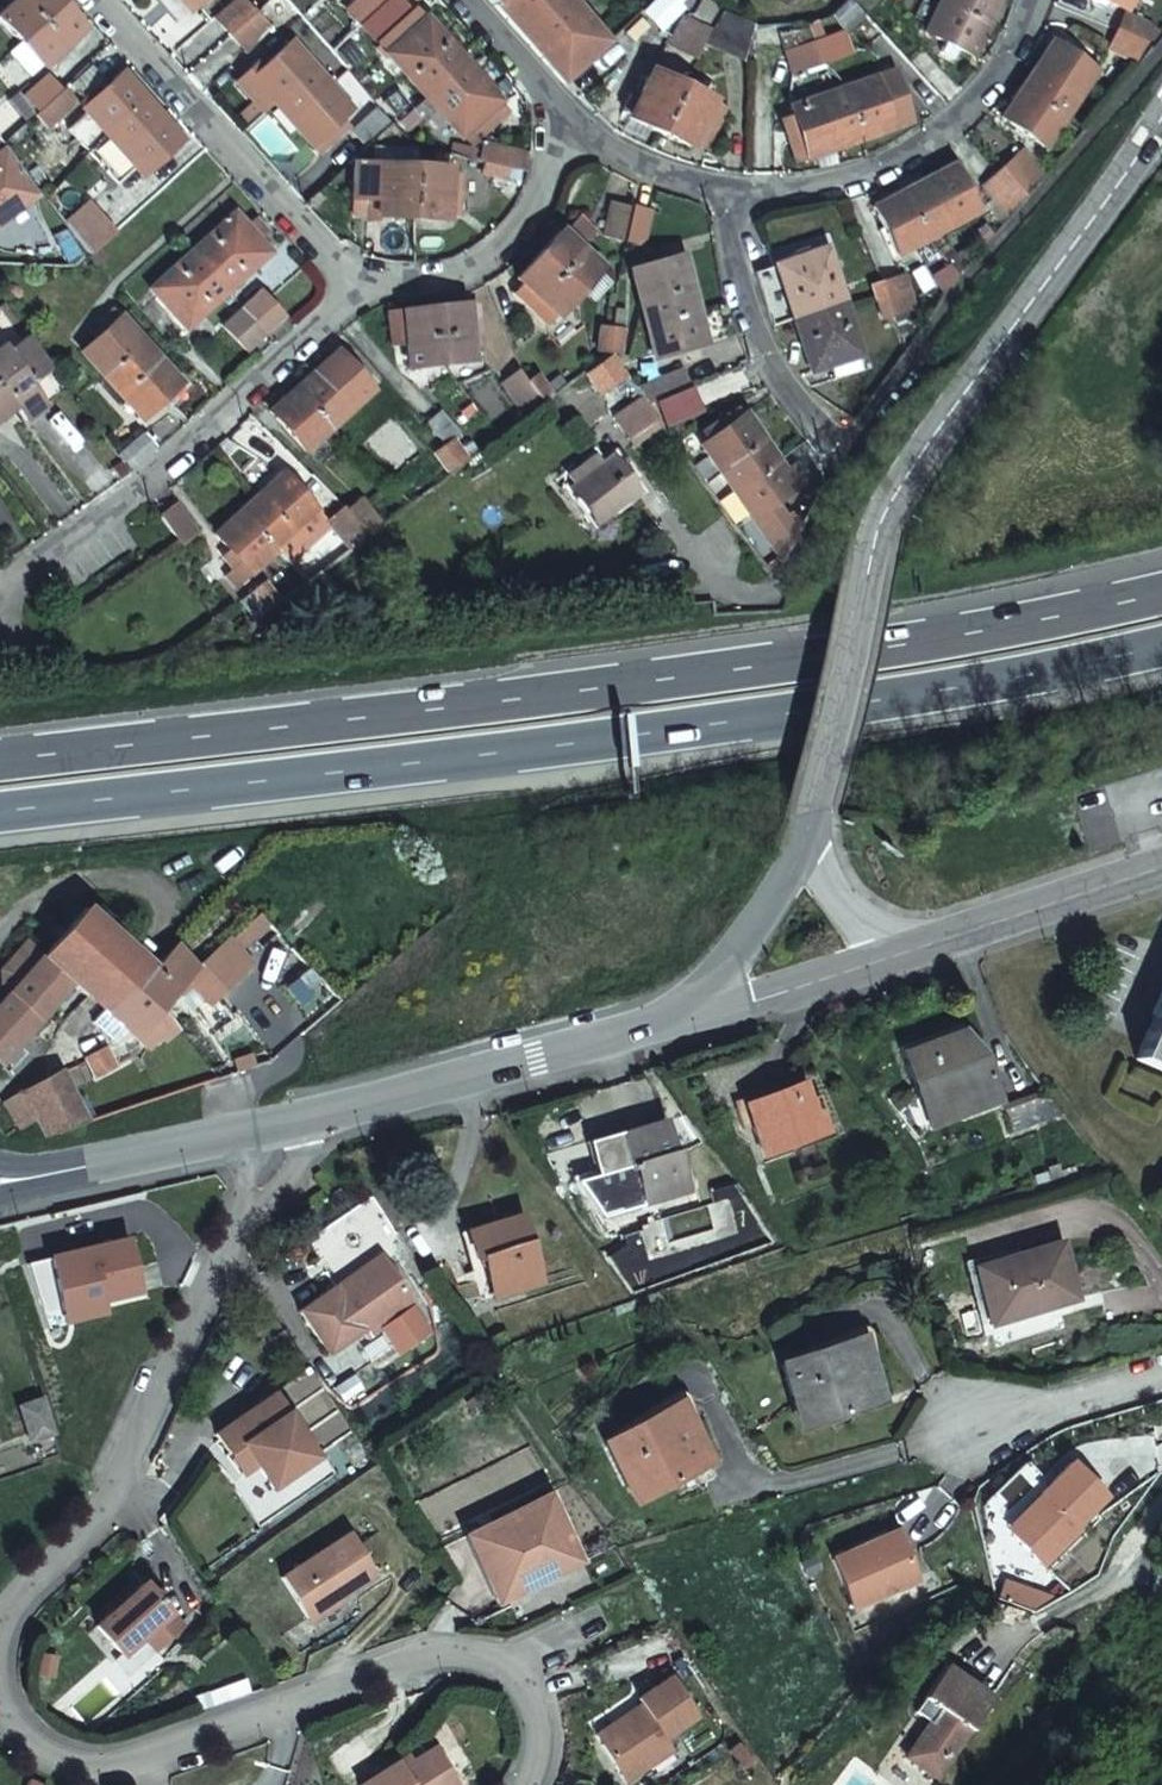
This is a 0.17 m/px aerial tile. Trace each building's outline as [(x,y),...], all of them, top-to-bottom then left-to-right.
[(21,43),(43,68),(83,31),(61,7),(55,0),(20,0),(0,18),(0,19),(21,43)] [(189,10),(179,0),(157,0),(176,21),(189,10)] [(189,10),(200,0),(179,0),(189,10)] [(229,33),(254,11),(244,0),(232,0),(214,16),(229,33)] [(362,27),(363,26),(378,12),(391,0),(360,0),(348,10),(362,27)] [(378,12),(385,20),(403,5),(398,0),(391,0),(378,12)] [(564,84),(607,45),(566,0),(487,0),(549,69),(564,84)] [(643,14),(661,29),(676,15),(658,0),(643,14)] [(714,10),(704,0),(692,0),(683,23),(703,32),(714,10)] [(991,25),(1002,0),(944,0),(929,34),(978,57),(991,25)] [(1131,0),(1095,0),(1126,12),(1131,0)] [(722,20),(714,10),(703,32),(683,23),(676,21),(663,50),(690,62),(698,44),(701,38),(722,20)] [(254,11),(229,33),(244,51),(268,27),(254,11)] [(1124,17),(1118,34),(1146,45),(1152,28),(1124,17)] [(726,23),(722,20),(701,38),(698,44),(739,62),(746,29),(726,23)] [(387,58),(424,98),(464,63),(426,22),(387,58)] [(1146,45),(1118,34),(1111,51),(1139,62),(1146,45)] [(841,40),(812,51),(819,72),(848,62),(841,40)] [(252,79),(274,104),(312,146),(341,118),(351,109),(329,84),(291,43),(265,67),(252,79)] [(1048,147),(1066,120),(1096,73),(1052,44),(1035,70),(1003,119),(1048,147)] [(663,50),(651,76),(679,88),(690,62),(663,50)] [(819,72),(812,51),(783,62),(790,82),(819,72)] [(263,114),(274,104),(252,79),(265,67),(257,60),(233,82),(263,114)] [(464,63),(424,98),(461,140),(462,139),(472,148),(496,127),(487,117),(501,105),(464,63)] [(627,123),(658,136),(679,88),(651,76),(649,75),(637,100),(628,120),(627,123)] [(182,143),(160,117),(124,76),(83,111),(86,115),(104,135),(143,179),(182,143)] [(46,108),(62,94),(47,78),(23,100),(37,116),(46,108)] [(889,80),(871,87),(889,136),(907,129),(889,80)] [(804,166),(836,155),(889,136),(871,87),(842,97),(787,117),(790,123),(804,166)] [(679,88),(658,136),(690,150),(693,144),(704,150),(723,108),(679,88)] [(37,116),(34,119),(46,133),(75,107),(69,101),(62,94),(46,108),(37,116)] [(622,117),(628,120),(637,100),(631,97),(622,117)] [(368,148),(392,127),(376,110),(353,131),(368,148)] [(69,131),(89,153),(104,135),(86,115),(69,131)] [(341,118),(312,146),(319,154),(349,127),(341,118)] [(792,170),(804,166),(790,123),(778,128),(792,170)] [(484,149),(480,165),(486,166),(509,171),(523,174),(526,157),(484,149)] [(0,158),(0,227),(41,199),(7,153),(0,158)] [(1020,160),(1002,176),(1028,204),(1045,188),(1020,160)] [(509,171),(486,166),(484,178),(506,182),(509,171)] [(412,220),(415,171),(353,168),(352,204),(370,205),(369,219),(412,220)] [(450,172),(415,171),(412,220),(447,222),(447,216),(456,216),(458,179),(449,179),(450,172)] [(897,259),(926,244),(976,218),(952,171),(923,186),(873,212),(897,259)] [(985,214),(1004,235),(1011,227),(1007,223),(1028,204),(1002,176),(981,195),(993,207),(985,214)] [(599,238),(621,244),(630,209),(608,203),(599,238)] [(63,229),(87,261),(114,236),(88,207),(63,229)] [(630,209),(621,244),(640,248),(648,213),(630,209)] [(235,216),(192,255),(228,295),(271,255),(259,242),(268,234),(257,220),(247,229),(235,216)] [(580,223),(572,232),(585,244),(593,235),(580,223)] [(566,239),(579,251),(585,244),(572,232),(566,239)] [(558,319),(579,298),(603,273),(579,251),(566,239),(563,235),(540,258),(517,281),(522,286),(558,319)] [(794,323),(795,326),(844,309),(823,253),(755,276),(756,283),(759,292),(769,321),(773,330),(794,323)] [(228,295),(192,255),(150,294),(185,334),(228,295)] [(631,274),(639,302),(655,360),(706,347),(696,314),(681,261),(631,274)] [(884,294),(892,317),(902,313),(912,309),(901,277),(891,280),(880,284),(884,294)] [(870,288),(873,298),(884,294),(880,284),(870,288)] [(548,329),(558,319),(522,286),(513,296),(548,329)] [(884,294),(873,298),(880,321),(892,317),(884,294)] [(243,310),(266,336),(282,322),(259,296),(243,310)] [(410,371),(443,367),(475,363),(471,336),(468,314),(467,306),(434,311),(402,316),(406,343),(410,371)] [(844,309),(795,326),(811,377),(861,358),(844,309)] [(248,352),(266,336),(243,310),(225,327),(248,352)] [(476,313),(468,314),(471,336),(480,335),(476,313)] [(406,343),(402,316),(387,317),(391,345),(406,343)] [(182,387),(158,362),(121,322),(82,358),(104,383),(143,424),(182,387)] [(597,357),(609,358),(611,333),(599,332),(597,357)] [(611,333),(609,358),(621,358),(622,334),(611,333)] [(27,339),(5,354),(1,349),(0,350),(0,394),(12,411),(22,425),(45,409),(30,388),(51,372),(27,339)] [(306,453),(331,432),(374,394),(338,355),(314,377),(271,414),(306,453)] [(597,367),(587,374),(604,395),(613,388),(624,380),(609,358),(597,367)] [(684,372),(634,392),(645,408),(677,396),(693,390),(684,372)] [(507,386),(530,417),(547,404),(545,401),(532,385),(523,374),(507,386)] [(541,377),(532,385),(545,401),(555,394),(541,377)] [(697,388),(693,390),(677,396),(681,407),(701,398),(697,388)] [(12,411),(0,394),(0,419),(12,411)] [(700,449),(719,474),(754,520),(775,504),(796,489),(793,484),(784,473),(776,462),(742,418),(729,428),(708,443),(700,449)] [(421,431),(438,452),(454,438),(437,419),(421,431)] [(703,437),(708,443),(729,428),(724,420),(703,437)] [(141,437),(117,457),(127,470),(153,450),(141,437)] [(441,454),(454,470),(462,465),(449,448),(441,454)] [(445,477),(454,470),(441,454),(432,461),(445,477)] [(574,492),(572,494),(598,527),(637,496),(612,463),(602,471),(594,461),(567,483),(574,492)] [(784,473),(793,484),(802,477),(793,466),(784,473)] [(250,576),(274,554),(317,516),(283,477),(259,499),(216,537),(240,564),(250,576)] [(342,519),(364,543),(392,522),(377,504),(363,515),(356,506),(342,519)] [(787,519),(775,504),(754,520),(786,563),(805,529),(791,516),(787,519)] [(176,542),(179,546),(196,534),(175,507),(159,519),(176,542)] [(274,554),(284,563),(326,525),(317,516),(274,554)] [(325,531),(347,556),(364,543),(342,519),(340,516),(325,531)] [(234,590),(250,576),(240,564),(224,579),(234,590)] [(239,605),(254,625),(278,607),(262,588),(239,605)] [(3,1063),(68,989),(131,1044),(134,1041),(140,1046),(153,1033),(145,1026),(171,997),(176,1001),(187,990),(209,1009),(221,996),(198,969),(195,971),(175,947),(154,971),(85,909),(43,958),(11,995),(0,1007),(0,1061),(3,1063)] [(3,989),(11,995),(43,958),(26,944),(2,971),(3,989)] [(1161,1093),(1161,1024),(1153,1042),(1135,1079),(1161,1093)] [(968,1060),(956,1027),(899,1046),(919,1097),(949,1086),(960,1116),(996,1102),(978,1056),(968,1060)] [(37,1118),(42,1127),(48,1139),(88,1126),(60,1077),(18,1098),(39,1117),(37,1118)] [(766,1157),(831,1132),(818,1097),(810,1101),(804,1083),(745,1104),(766,1157)] [(22,1125),(37,1118),(39,1117),(18,1098),(0,1108),(22,1125)] [(683,1211),(666,1136),(621,1147),(630,1183),(639,1181),(649,1220),(683,1211)] [(598,1153),(604,1177),(621,1173),(615,1149),(598,1153)] [(541,1289),(524,1222),(468,1235),(475,1263),(484,1261),(494,1300),(541,1289)] [(142,1294),(129,1242),(28,1267),(40,1319),(63,1313),(103,1303),(142,1294)] [(1077,1304),(1058,1246),(975,1271),(991,1323),(1023,1313),(1026,1319),(1077,1304)] [(337,1288),(342,1295),(388,1262),(384,1256),(337,1288)] [(414,1299),(388,1262),(342,1295),(337,1288),(303,1312),(333,1356),(414,1299)] [(103,1303),(63,1313),(66,1325),(106,1315),(103,1303)] [(879,1406),(859,1345),(781,1369),(802,1430),(879,1406)] [(276,1397),(217,1437),(231,1457),(244,1448),(258,1468),(275,1492),(320,1461),(276,1397)] [(55,1437),(44,1403),(22,1410),(33,1444),(55,1437)] [(712,1463),(679,1406),(607,1448),(639,1506),(712,1463)] [(244,1448),(231,1457),(245,1477),(258,1468),(244,1448)] [(1069,1463),(1039,1495),(1040,1496),(1045,1501),(1012,1535),(1044,1567),(1079,1531),(1075,1528),(1104,1497),(1069,1463)] [(1040,1496),(1007,1531),(1012,1535),(1045,1501),(1040,1496)] [(586,1566),(552,1498),(474,1537),(508,1605),(586,1566)] [(897,1533),(833,1562),(855,1611),(919,1583),(897,1533)] [(380,1578),(353,1536),(283,1582),(310,1623),(380,1578)] [(183,1630),(144,1587),(134,1596),(126,1604),(120,1597),(107,1610),(113,1616),(97,1630),(123,1660),(145,1640),(157,1653),(183,1630)] [(120,1597),(126,1604),(134,1596),(128,1590),(120,1597)] [(989,1693),(937,1658),(915,1691),(934,1703),(926,1715),(922,1712),(898,1749),(932,1771),(963,1723),(969,1726),(989,1693)] [(674,1682),(641,1704),(645,1710),(649,1715),(625,1731),(628,1734),(605,1750),(629,1784),(637,1784),(656,1772),(648,1760),(702,1723),(674,1682)] [(625,1731),(649,1715),(645,1710),(599,1741),(605,1750),(628,1734),(625,1731)] [(436,1754),(412,1768),(402,1775),(398,1768),(370,1784),(455,1784),(436,1754)] [(408,1762),(398,1768),(402,1775),(412,1768),(408,1762)]
